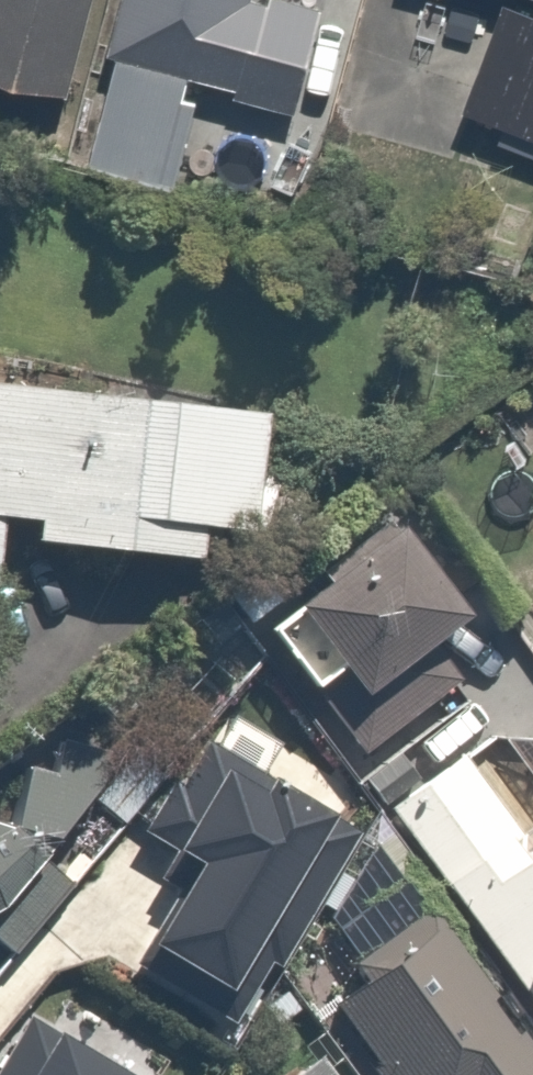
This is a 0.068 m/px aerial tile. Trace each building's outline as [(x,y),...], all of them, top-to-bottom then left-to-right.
[(137,0),(0,0),(0,81),(111,108),(137,0)] [(111,108),(97,167),(194,190),(219,84),(327,110),(354,0),(137,0),(111,108)] [(460,120),(532,138),(532,0),(490,0),(460,120)] [(0,379),(0,601),(15,602),(18,559),(289,578),(300,420),(37,402),(38,382),(0,379)] [(522,673),(422,541),(292,639),(392,771),(522,673)] [(161,882),(181,893),(136,969),(235,1027),(271,966),(282,972),(361,836),(211,746),(184,789),(175,785),(144,836),(176,854),(161,882)] [(393,811),(472,920),(532,1005),(532,825),(478,749),(393,811)] [(26,816),(0,828),(0,935),(68,902),(26,816)] [(472,920),(346,1011),(392,1074),(532,1074),(532,1005),(472,920)] [(30,1020),(0,1071),(0,1074),(122,1074),(30,1020)] [(341,1065),(328,1074),(350,1074),(341,1065)]
